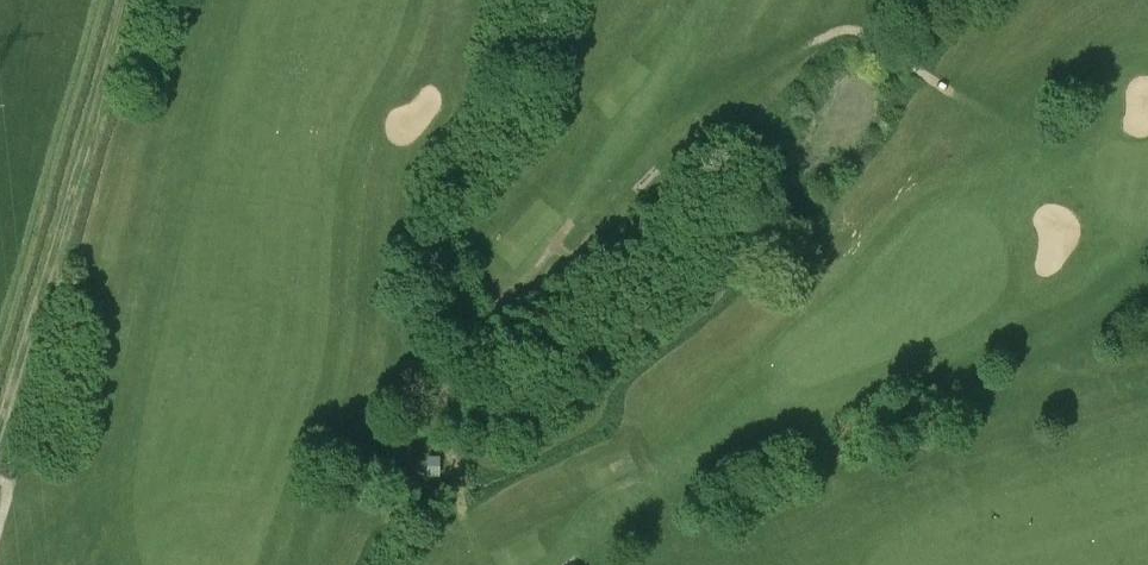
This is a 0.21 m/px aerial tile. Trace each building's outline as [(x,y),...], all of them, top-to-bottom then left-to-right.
[(431,479),(442,477),(440,453),(429,454),(431,479)]
